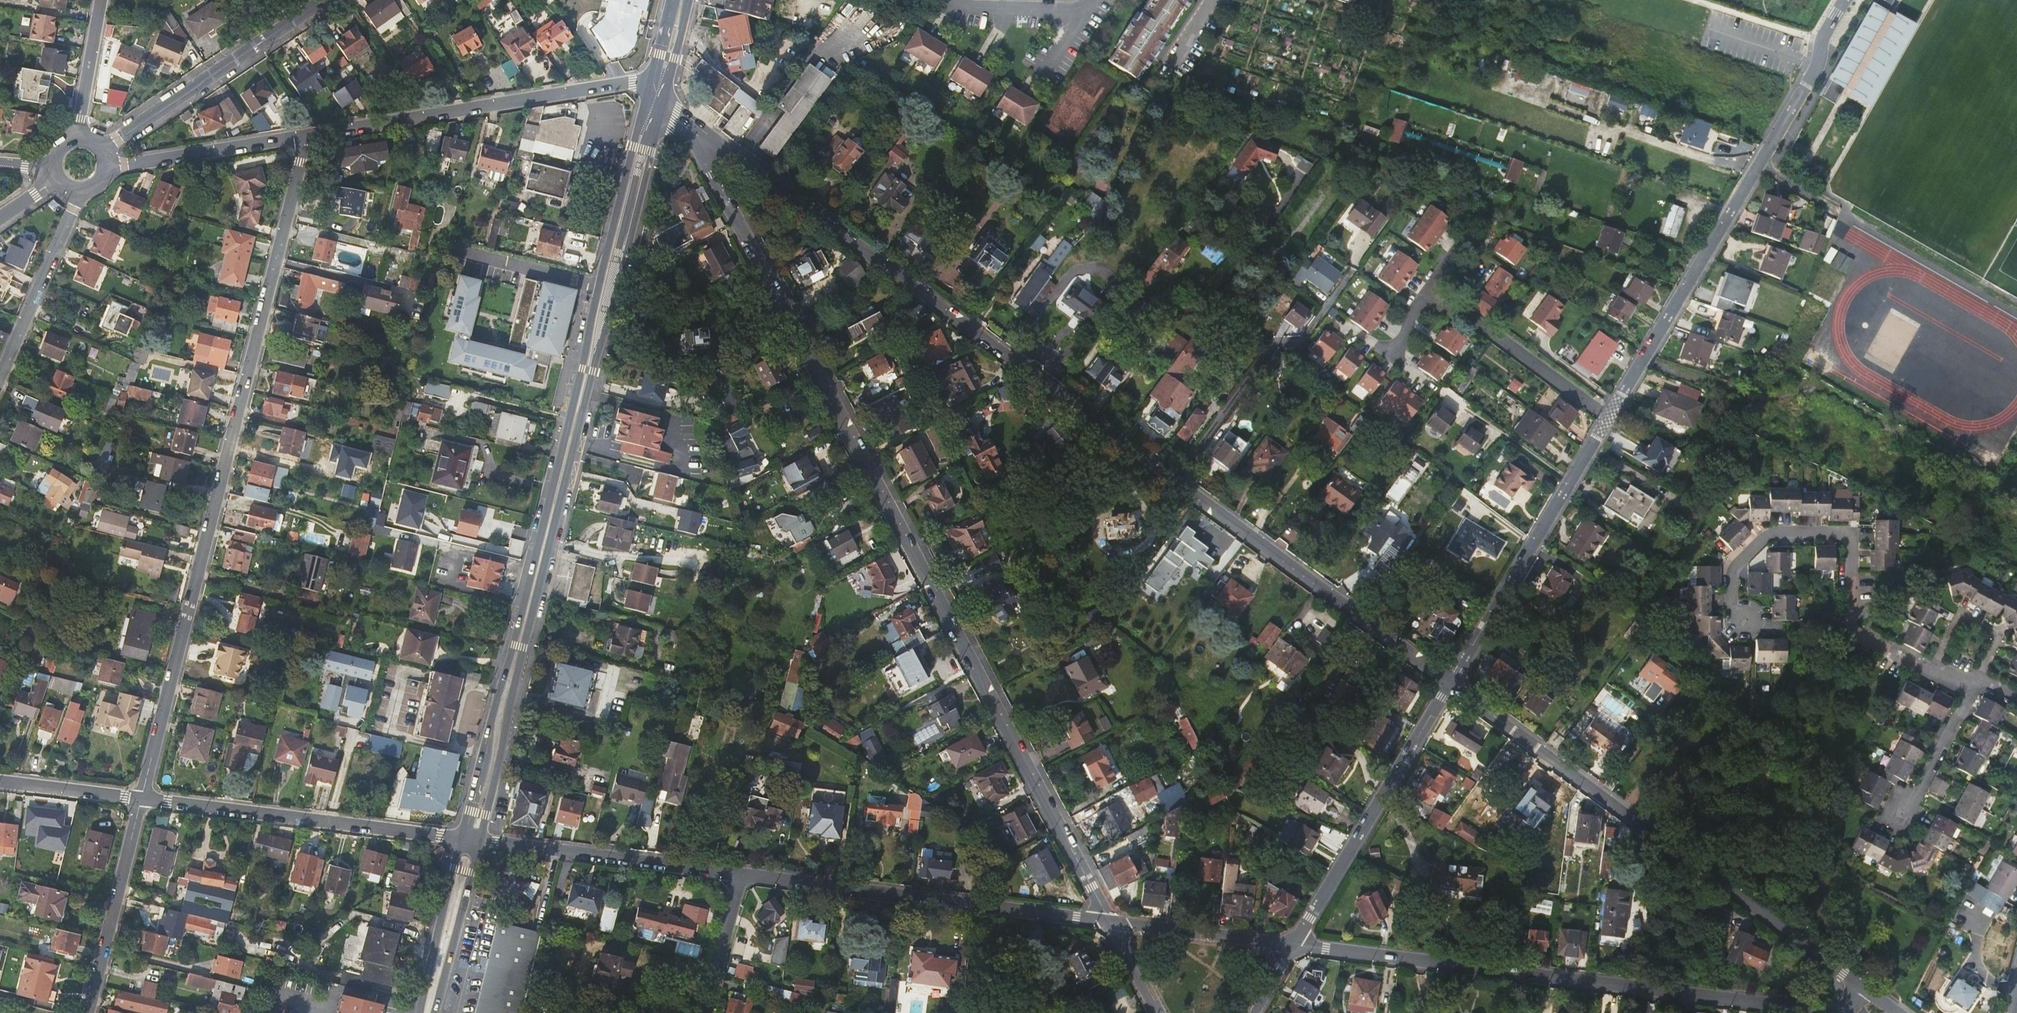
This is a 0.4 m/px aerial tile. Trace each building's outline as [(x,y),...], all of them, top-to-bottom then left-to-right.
[(65,0),(42,0),(40,7),(64,11),(65,0)] [(375,27),(379,34),(402,18),(391,1),(391,0),(379,0),(363,11),(374,28),(375,27)] [(607,0),(602,17),(588,27),(609,60),(624,58),(634,48),(637,36),(639,37),(648,0),(606,0),(607,0)] [(769,0),(726,0),(723,9),(742,14),(764,20),(769,0)] [(1149,3),(1146,7),(1144,6),(1139,13),(1135,20),(1132,18),(1118,40),(1120,42),(1116,48),(1111,56),(1113,57),(1110,62),(1133,78),(1141,66),(1144,68),(1145,68),(1154,56),(1151,55),(1159,44),(1161,45),(1169,33),(1168,32),(1165,30),(1181,7),(1184,9),(1185,10),(1191,0),(1151,0),(1149,3)] [(1879,27),(1894,0),(1877,0),(1865,20),(1879,27)] [(172,30),(180,25),(165,3),(161,14),(172,30)] [(222,20),(212,5),(188,20),(198,36),(222,20)] [(751,68),(742,14),(723,9),(713,7),(722,59),(725,59),(727,73),(751,68)] [(1168,32),(1184,9),(1181,7),(1165,30),(1168,32)] [(508,15),(509,18),(514,24),(522,20),(517,13),(516,11),(508,15)] [(53,26),(54,18),(35,14),(30,39),(53,43),(55,32),(52,31),(53,26)] [(1863,101),(1905,28),(1892,20),(1885,32),(1889,34),(1887,37),(1883,35),(1877,45),(1880,47),(1879,49),(1876,48),(1870,58),(1873,60),(1871,62),(1868,61),(1858,79),(1861,80),(1859,83),(1856,81),(1849,93),(1863,101)] [(532,35),(545,54),(570,36),(561,22),(555,26),(551,21),(532,35)] [(344,38),(336,43),(347,60),(368,46),(355,26),(345,33),(347,36),(344,38)] [(462,54),(480,44),(470,27),(452,37),(462,54)] [(525,50),(534,44),(523,27),(500,41),(516,63),(528,55),(525,50)] [(921,33),(915,29),(902,51),(917,59),(930,38),(921,33)] [(148,63),(158,67),(161,59),(164,60),(164,62),(175,66),(176,65),(177,66),(185,45),(160,35),(148,63)] [(1860,59),(1869,43),(1854,35),(1818,98),(1833,106),(1836,101),(1833,99),(1835,97),(1838,98),(1847,83),(1843,81),(1845,78),(1848,80),(1859,62),(1855,60),(1857,58),(1860,59)] [(940,45),(930,38),(917,59),(931,68),(944,47),(940,45)] [(112,67),(135,76),(143,57),(120,47),(112,67)] [(43,49),(40,72),(51,74),(61,75),(65,53),(43,49)] [(402,72),(409,83),(418,78),(419,80),(421,81),(423,80),(424,78),(424,76),(424,75),(432,70),(424,58),(423,59),(417,50),(397,63),(403,71),(402,72)] [(963,88),(976,66),(967,61),(961,58),(948,79),(963,88)] [(734,100),(745,108),(752,99),(700,61),(694,69),(697,72),(690,82),(702,90),(697,98),(720,116),(730,102),(731,103),(734,100)] [(327,87),(311,63),(288,79),(301,97),(314,87),(318,93),(327,87)] [(803,72),(797,80),(778,104),(785,110),(758,145),(770,155),(828,78),(810,64),(803,72)] [(789,74),(797,80),(803,72),(795,66),(789,74)] [(990,75),(976,66),(963,88),(978,97),(991,75),(990,75)] [(1136,79),(1144,68),(1141,66),(1133,78),(1136,79)] [(49,88),(51,74),(40,72),(23,69),(21,81),(23,82),(22,91),(23,91),(22,98),(37,101),(38,92),(40,93),(41,92),(42,92),(44,91),(45,89),(46,87),(49,88)] [(277,92),(268,79),(247,94),(257,110),(272,100),(270,97),(277,92)] [(338,90),(348,103),(364,93),(355,79),(338,90)] [(1569,99),(1587,101),(1588,85),(1571,84),(1569,99)] [(1009,116),(1022,95),(1012,89),(1008,86),(995,107),(1009,116)] [(109,90),(106,105),(111,106),(121,109),(127,94),(109,90)] [(1623,117),(1630,101),(1611,94),(1605,111),(1623,117)] [(1033,102),(1022,95),(1009,116),(1024,125),(1037,104),(1033,102)] [(228,123),(228,122),(235,119),(238,123),(247,117),(232,96),(223,102),(225,104),(203,112),(210,130),(228,123)] [(745,108),(757,117),(764,108),(752,99),(745,108)] [(116,108),(101,105),(99,111),(115,114),(116,108)] [(185,112),(188,118),(196,113),(192,107),(185,112)] [(540,120),(543,107),(528,109),(521,138),(574,152),(580,128),(573,126),(576,119),(564,116),(540,120)] [(37,123),(39,114),(19,110),(16,132),(34,135),(36,123),(37,123)] [(1704,141),(1711,123),(1690,116),(1684,134),(1704,141)] [(1388,141),(1400,145),(1407,124),(1395,120),(1388,141)] [(436,150),(440,133),(429,130),(424,147),(436,150)] [(831,158),(845,169),(859,150),(845,139),(843,141),(834,134),(826,145),(835,152),(831,158)] [(904,136),(901,134),(880,161),(887,167),(892,160),(897,163),(908,149),(899,142),(904,136)] [(1702,147),(1704,141),(1684,134),(1682,141),(1702,147)] [(452,141),(453,140),(444,138),(440,156),(463,162),(467,145),(452,141)] [(1253,138),(1234,164),(1235,164),(1247,174),(1258,158),(1265,156),(1274,159),(1276,155),(1278,156),(1276,160),(1305,171),(1312,161),(1278,149),(1279,148),(1253,138)] [(384,143),(360,147),(364,170),(376,168),(375,161),(387,158),(384,143)] [(352,172),(364,170),(360,147),(335,151),(338,166),(350,164),(352,172)] [(436,150),(424,147),(422,157),(434,160),(436,150)] [(504,175),(509,154),(481,147),(475,168),(504,175)] [(533,153),(518,149),(515,160),(530,163),(533,153)] [(1504,180),(1515,184),(1523,163),(1511,159),(1504,180)] [(562,200),(570,172),(530,163),(523,190),(562,200)] [(1247,174),(1235,164),(1227,175),(1239,184),(1247,174)] [(238,219),(239,220),(255,224),(257,224),(263,203),(260,188),(268,186),(264,168),(236,175),(239,193),(241,192),(243,201),(238,219)] [(895,194),(901,186),(883,173),(871,190),(880,196),(876,202),(885,208),(888,205),(897,212),(904,201),(895,194)] [(168,213),(177,190),(159,183),(150,207),(168,213)] [(410,247),(416,248),(419,232),(418,231),(424,208),(406,205),(410,190),(397,187),(392,208),(397,209),(394,220),(399,221),(398,226),(414,230),(410,247)] [(360,219),(364,194),(339,189),(337,199),(342,200),(339,216),(360,219)] [(122,213),(137,220),(145,200),(121,190),(112,209),(115,210),(115,213),(119,215),(122,213)] [(682,217),(681,218),(689,232),(694,230),(708,223),(691,190),(673,199),(682,217)] [(1084,203),(1099,216),(1109,204),(1093,191),(1084,203)] [(1766,194),(1759,213),(1784,222),(1791,203),(1766,194)] [(1361,199),(1342,225),(1356,234),(1362,227),(1371,234),(1384,215),(1361,199)] [(517,204),(505,201),(502,213),(509,215),(514,216),(517,204)] [(1687,209),(1673,204),(1673,205),(1663,233),(1677,238),(1687,210),(1687,209)] [(1419,221),(1437,234),(1449,218),(1431,205),(1419,221)] [(509,215),(502,213),(500,221),(497,235),(504,237),(509,215)] [(1777,240),(1784,222),(1759,213),(1752,231),(1777,240)] [(691,238),(689,232),(681,218),(655,231),(654,236),(655,239),(662,253),(691,238)] [(493,250),(497,235),(500,221),(494,219),(490,233),(486,249),(493,250)] [(254,230),(255,224),(239,220),(238,226),(254,230)] [(924,221),(911,239),(925,249),(931,241),(929,239),(936,230),(924,221)] [(1426,251),(1437,234),(1419,221),(1407,237),(1426,251)] [(1187,224),(1183,222),(1175,233),(1179,236),(1187,224)] [(712,230),(708,223),(694,230),(698,237),(712,230)] [(1605,227),(1623,234),(1624,229),(1606,223),(1605,227)] [(98,226),(93,236),(96,238),(94,242),(90,252),(109,260),(120,236),(98,226)] [(1605,227),(1598,247),(1617,253),(1623,234),(1605,227)] [(241,287),(253,236),(228,229),(222,252),(227,253),(220,281),(241,287)] [(552,235),(553,232),(541,229),(536,250),(556,255),(561,237),(552,235)] [(1807,229),(1801,248),(1805,249),(1811,252),(1817,233),(1807,229)] [(981,258),(985,262),(995,269),(1004,256),(1002,255),(1008,247),(988,231),(982,239),(980,237),(968,254),(978,262),(981,258)] [(910,236),(905,232),(892,249),(899,254),(907,245),(904,243),(910,236)] [(1179,236),(1175,233),(1156,259),(1160,262),(1168,269),(1187,242),(1179,236)] [(1817,254),(1824,235),(1817,233),(1811,252),(1817,254)] [(1507,235),(1496,252),(1514,265),(1526,249),(1507,235)] [(318,237),(316,244),(334,249),(335,245),(335,242),(318,237)] [(23,250),(16,248),(12,256),(28,263),(37,243),(28,239),(23,250)] [(1191,245),(1187,242),(1168,269),(1172,271),(1191,245)] [(719,243),(702,252),(710,269),(704,272),(708,280),(731,268),(719,243)] [(334,249),(316,244),(313,259),(330,264),(330,263),(334,249)] [(1761,270),(1780,277),(1789,252),(1770,244),(1761,270)] [(1830,247),(1823,259),(1829,263),(1837,251),(1830,247)] [(791,266),(798,280),(819,268),(827,264),(819,249),(794,261),(795,264),(791,266)] [(1388,264),(1407,278),(1418,264),(1398,250),(1388,264)] [(1838,251),(1830,264),(1837,268),(1844,255),(1838,251)] [(1298,286),(1307,275),(1327,290),(1341,270),(1318,253),(1312,261),(1307,257),(1290,280),(1298,286)] [(83,255),(80,263),(82,265),(80,270),(75,280),(94,288),(104,264),(83,255)] [(1846,256),(1838,268),(1845,272),(1853,260),(1846,256)] [(19,269),(21,263),(9,259),(7,264),(19,269)] [(1143,286),(1160,262),(1156,259),(1139,283),(1143,286)] [(841,286),(847,283),(852,280),(855,285),(868,279),(865,273),(854,262),(834,271),(841,286)] [(0,300),(14,268),(0,263),(0,300)] [(1397,292),(1407,278),(1388,264),(1378,278),(1397,292)] [(1511,276),(1497,266),(1469,305),(1484,316),(1511,276)] [(823,275),(819,268),(798,280),(802,286),(823,275)] [(1029,286),(1021,297),(1029,303),(1031,301),(1047,280),(1050,276),(1041,270),(1036,277),(1034,276),(1027,285),(1029,286)] [(1718,296),(1714,307),(1721,310),(1726,311),(1728,312),(1732,301),(1743,305),(1751,282),(1725,272),(1717,296),(1718,296)] [(175,278),(160,274),(159,280),(174,284),(175,278)] [(315,288),(342,295),(344,284),(304,274),(300,286),(296,284),(293,298),(297,299),(294,307),(309,311),(315,288)] [(400,276),(397,287),(406,289),(409,278),(400,276)] [(1634,276),(1624,293),(1642,304),(1653,287),(1634,276)] [(548,354),(558,357),(575,292),(524,279),(507,345),(525,349),(523,359),(466,345),(469,335),(465,334),(474,298),(477,299),(481,283),(458,277),(445,330),(456,332),(454,339),(459,340),(458,343),(452,342),(447,362),(542,384),(547,366),(545,366),(548,354)] [(422,281),(409,278),(406,289),(419,292),(422,281)] [(1024,310),(1030,314),(1035,308),(1037,310),(1055,286),(1047,280),(1031,301),(1029,303),(1027,306),(1024,310)] [(1096,301),(1098,298),(1078,283),(1066,298),(1079,308),(1085,313),(1082,316),(1091,322),(1103,307),(1096,301)] [(1143,286),(1139,283),(1126,300),(1132,304),(1145,287),(1143,286)] [(398,317),(403,297),(366,288),(359,315),(370,317),(372,310),(398,317)] [(1359,304),(1378,318),(1388,304),(1369,290),(1359,304)] [(284,306),(286,296),(279,293),(276,304),(284,306)] [(1531,320),(1552,336),(1561,324),(1555,320),(1565,307),(1549,295),(1531,320)] [(1621,324),(1633,309),(1616,296),(1605,312),(1621,324)] [(219,298),(219,299),(211,297),(208,311),(215,313),(214,317),(224,319),(222,327),(235,329),(237,323),(234,322),(239,303),(219,298)] [(1019,300),(1027,306),(1029,303),(1021,297),(1019,300)] [(465,334),(469,335),(477,299),(474,298),(465,334)] [(1105,303),(1098,298),(1096,301),(1103,307),(1105,303)] [(124,315),(127,307),(112,301),(100,327),(111,332),(112,329),(131,338),(138,322),(124,315)] [(1296,302),(1286,316),(1300,326),(1310,313),(1296,302)] [(1368,332),(1378,318),(1359,304),(1349,318),(1368,332)] [(860,312),(864,318),(874,313),(870,306),(860,312)] [(1713,334),(1717,335),(1726,311),(1721,310),(1713,334)] [(1739,331),(1744,318),(1728,312),(1726,311),(1717,335),(1738,343),(1741,333),(1739,331)] [(881,321),(876,312),(874,313),(864,318),(845,328),(851,337),(881,321)] [(315,343),(320,319),(319,319),(296,313),(291,336),(315,343)] [(1447,326),(1436,342),(1454,355),(1466,339),(1447,326)] [(704,330),(685,332),(685,335),(677,335),(681,355),(687,354),(687,351),(694,350),(694,349),(707,347),(704,330)] [(938,330),(918,341),(929,361),(950,350),(938,330)] [(1327,360),(1341,342),(1324,330),(1311,348),(1327,360)] [(59,361),(68,340),(47,332),(38,352),(59,361)] [(1598,333),(1577,361),(1595,374),(1610,354),(1609,350),(1613,344),(1598,333)] [(1707,365),(1716,341),(1693,333),(1685,357),(1707,365)] [(199,334),(192,361),(223,369),(226,354),(231,355),(233,348),(228,346),(229,341),(199,334)] [(1199,345),(1191,339),(1181,353),(1171,366),(1150,395),(1157,400),(1173,378),(1178,381),(1185,372),(1188,370),(1192,373),(1202,358),(1199,345)] [(1158,356),(1171,366),(1181,353),(1167,344),(1158,356)] [(294,348),(294,346),(288,345),(286,353),(283,352),(280,361),(297,365),(299,357),(311,359),(313,352),(294,348)] [(143,366),(148,350),(141,349),(135,347),(131,359),(124,378),(123,384),(132,386),(139,365),(143,366)] [(1335,366),(1349,376),(1364,357),(1349,347),(1335,366)] [(1283,353),(1277,348),(1264,365),(1271,370),(1283,353)] [(1430,350),(1418,367),(1423,371),(1436,380),(1448,363),(1430,350)] [(887,367),(879,352),(865,360),(873,375),(887,367)] [(770,357),(753,366),(764,388),(781,378),(770,357)] [(934,375),(941,388),(958,379),(965,392),(978,384),(964,359),(934,375)] [(1118,382),(1092,363),(1080,379),(1088,385),(1087,386),(1098,395),(1099,392),(1107,398),(1118,382)] [(1357,382),(1371,393),(1386,374),(1371,363),(1357,382)] [(662,399),(669,371),(647,365),(640,393),(662,399)] [(191,377),(188,388),(186,394),(207,399),(208,393),(213,375),(192,370),(191,377)] [(708,373),(713,383),(726,386),(718,371),(717,370),(708,373)] [(302,385),(304,377),(294,374),(293,376),(277,372),(273,372),(271,379),(275,380),(272,392),(288,396),(296,398),(300,384),(302,385)] [(67,399),(75,379),(59,373),(55,382),(51,380),(46,390),(67,399)] [(112,393),(118,396),(120,391),(123,384),(124,378),(119,376),(112,393)] [(1521,383),(1513,377),(1508,384),(1517,390),(1521,383)] [(1380,399),(1394,410),(1408,391),(1394,380),(1380,399)] [(447,400),(450,386),(431,382),(430,385),(434,386),(432,396),(447,400)] [(708,382),(726,417),(731,415),(733,413),(738,411),(735,404),(726,386),(713,383),(708,382)] [(150,391),(132,386),(123,384),(120,391),(118,396),(116,408),(122,410),(125,398),(129,400),(131,396),(148,400),(150,391)] [(1655,411),(1691,424),(1700,403),(1696,401),(1699,391),(1680,384),(1677,394),(1663,389),(1655,411)] [(989,393),(997,412),(1010,406),(1003,388),(989,393)] [(1408,391),(1394,410),(1408,420),(1422,401),(1408,391)] [(112,416),(118,397),(108,394),(102,413),(112,416)] [(623,441),(620,451),(663,461),(670,463),(672,452),(658,448),(663,429),(656,427),(660,407),(618,396),(614,416),(620,418),(615,438),(623,441)] [(894,396),(872,408),(889,440),(911,428),(894,396)] [(289,413),(291,404),(264,397),(263,405),(264,406),(262,415),(284,420),(286,412),(289,413)] [(749,397),(735,404),(738,411),(740,413),(754,406),(749,397)] [(202,428),(204,420),(201,420),(205,404),(183,399),(178,421),(202,428)] [(1559,399),(1547,415),(1566,428),(1577,413),(1559,399)] [(404,400),(400,419),(408,421),(412,402),(404,400)] [(63,411),(54,407),(40,401),(31,420),(55,431),(57,426),(62,414),(63,411)] [(486,414),(488,405),(473,402),(469,404),(468,410),(486,414)] [(432,406),(420,403),(417,415),(416,421),(428,424),(429,420),(432,407),(432,406)] [(1199,404),(1175,435),(1185,442),(1202,419),(1200,417),(1205,408),(1199,404)] [(1438,405),(1427,420),(1442,432),(1455,416),(1438,405)] [(442,409),(432,407),(429,420),(439,422),(442,409)] [(1537,446),(1552,426),(1528,408),(1513,428),(1537,446)] [(1148,422),(1164,434),(1174,421),(1158,409),(1148,422)] [(503,413),(501,421),(497,437),(518,442),(524,418),(503,413)] [(1349,427),(1354,431),(1364,417),(1359,414),(1349,427)] [(724,453),(724,456),(736,449),(740,460),(732,463),(736,474),(739,474),(742,482),(753,477),(750,470),(757,468),(752,456),(750,456),(751,452),(748,447),(744,443),(739,434),(743,432),(739,423),(736,425),(731,415),(726,417),(717,422),(722,423),(724,453)] [(1075,446),(1065,433),(1062,435),(1055,426),(1058,423),(1047,416),(1033,435),(1045,449),(1048,447),(1058,459),(1075,446)] [(1317,437),(1338,453),(1351,435),(1325,416),(1319,425),(1323,428),(1317,437)] [(394,417),(391,427),(397,428),(399,420),(400,418),(394,417)] [(33,450),(42,429),(19,419),(10,440),(33,450)] [(494,419),(490,435),(497,437),(501,421),(494,419)] [(1065,433),(1058,423),(1055,426),(1062,435),(1065,433)] [(1457,439),(1471,450),(1482,436),(1467,425),(1457,439)] [(961,431),(965,439),(974,434),(970,426),(961,431)] [(282,440),(279,453),(298,458),(304,432),(283,427),(280,440),(282,440)] [(190,456),(197,433),(177,428),(172,451),(190,456)] [(808,437),(813,446),(825,440),(820,431),(808,437)] [(1225,431),(1208,455),(1228,469),(1244,445),(1225,431)] [(974,434),(965,439),(964,440),(973,456),(985,478),(1002,469),(992,451),(995,450),(991,441),(988,443),(987,441),(981,444),(975,434),(974,434)] [(517,448),(518,442),(497,437),(490,435),(488,441),(517,448)] [(1638,445),(1632,455),(1657,470),(1673,445),(1655,435),(1646,449),(1638,445)] [(375,448),(386,451),(389,439),(377,437),(375,448)] [(441,438),(440,441),(469,448),(469,445),(441,438)] [(1265,438),(1247,464),(1266,477),(1284,452),(1265,438)] [(107,461),(113,443),(103,440),(99,454),(97,459),(94,467),(110,471),(112,463),(107,461)] [(469,448),(440,441),(430,481),(459,489),(458,492),(466,494),(478,448),(469,445),(469,448)] [(916,442),(897,452),(908,472),(906,473),(911,483),(932,472),(916,442)] [(12,456),(15,449),(6,445),(3,452),(12,456)] [(88,456),(90,450),(77,445),(75,451),(88,457),(88,456)] [(1818,451),(1830,458),(1833,453),(1820,447),(1818,451)] [(1830,458),(1818,451),(1814,460),(1826,466),(1830,458)] [(184,483),(190,462),(154,453),(152,461),(157,462),(154,475),(184,483)] [(809,469),(802,457),(780,470),(794,495),(805,489),(807,491),(814,487),(814,484),(817,482),(810,469),(809,469)] [(253,462),(244,496),(252,499),(265,502),(270,482),(276,484),(280,471),(273,469),(274,467),(253,462)] [(1509,463),(1493,485),(1510,497),(1520,484),(1527,490),(1534,480),(1509,463)] [(75,483),(60,474),(52,469),(48,475),(46,474),(35,490),(46,495),(57,501),(62,504),(68,508),(71,502),(67,496),(75,483)] [(668,498),(674,475),(660,471),(657,470),(652,494),(668,498)] [(1335,504),(1334,506),(1343,513),(1359,491),(1334,473),(1320,493),(1335,504)] [(1400,475),(1385,495),(1397,504),(1412,484),(1400,475)] [(159,513),(166,485),(146,480),(139,507),(159,513)] [(616,486),(603,482),(596,507),(615,512),(619,494),(614,492),(616,486)] [(938,483),(920,492),(932,514),(949,504),(938,483)] [(8,503),(13,489),(0,484),(0,500),(8,503)] [(1602,506),(1636,528),(1654,501),(1631,486),(1626,493),(1615,487),(1602,506)] [(1783,487),(1768,487),(1768,495),(1768,508),(1783,509),(1783,487)] [(1798,488),(1783,487),(1783,509),(1798,509),(1798,491),(1798,488)] [(394,522),(417,528),(425,495),(402,490),(394,522)] [(94,493),(86,491),(83,501),(92,503),(94,493)] [(371,504),(380,507),(383,494),(374,491),(371,504)] [(1798,513),(1813,513),(1813,491),(1798,491),(1798,509),(1798,513)] [(1813,513),(1828,514),(1828,496),(1828,491),(1813,491),(1813,513)] [(1335,504),(1320,493),(1318,495),(1334,506),(1335,504)] [(52,508),(57,501),(46,495),(42,501),(52,508)] [(1748,518),(1768,518),(1768,508),(1768,495),(1748,495),(1748,506),(1737,506),(1730,513),(1736,519),(1742,524),(1748,518)] [(1850,496),(1828,496),(1828,514),(1828,518),(1857,519),(1858,502),(1850,502),(1850,496)] [(88,517),(90,506),(83,504),(80,515),(88,517)] [(275,513),(275,512),(250,505),(246,525),(270,531),(271,529),(277,530),(278,530),(282,517),(281,515),(275,513)] [(699,513),(678,507),(676,515),(679,516),(675,529),(694,534),(699,513)] [(130,517),(104,511),(99,530),(136,539),(139,528),(128,525),(130,517)] [(474,536),(479,516),(460,511),(455,532),(474,536)] [(701,514),(698,534),(706,535),(709,516),(701,514)] [(786,532),(793,544),(806,537),(814,533),(807,520),(803,523),(800,517),(795,519),(793,515),(778,514),(768,519),(775,532),(783,533),(786,532)] [(625,550),(633,522),(621,519),(608,515),(601,544),(625,550)] [(647,518),(639,515),(637,523),(645,525),(647,518)] [(967,518),(941,532),(949,548),(958,545),(964,557),(982,548),(972,529),(977,526),(972,515),(967,518)] [(1109,519),(1109,526),(1105,527),(1105,537),(1132,535),(1131,517),(1109,519)] [(1873,518),(1873,534),(1895,534),(1895,519),(1873,518)] [(1504,542),(1464,519),(1446,548),(1466,560),(1475,547),(1494,558),(1504,542)] [(1718,536),(1732,550),(1739,543),(1750,533),(1742,524),(1736,519),(1718,536)] [(1567,548),(1582,558),(1595,541),(1600,543),(1606,534),(1586,520),(1567,548)] [(186,536),(188,527),(175,524),(173,532),(186,536)] [(388,535),(390,528),(373,524),(372,528),(372,530),(386,534),(388,535)] [(836,562),(853,553),(855,552),(840,524),(826,531),(830,539),(824,543),(834,564),(836,562)] [(1194,531),(1185,524),(1175,537),(1178,539),(1170,550),(1167,547),(1142,580),(1155,590),(1165,579),(1181,558),(1190,565),(1194,559),(1205,568),(1212,559),(1203,552),(1207,547),(1200,542),(1199,544),(1194,540),(1195,538),(1191,535),(1194,531)] [(252,543),(255,534),(235,529),(233,538),(252,543)] [(369,534),(354,530),(349,551),(351,551),(361,554),(364,554),(369,534)] [(384,540),(386,534),(372,530),(370,536),(384,540)] [(297,533),(290,532),(288,540),(295,542),(295,541),(297,542),(298,539),(295,538),(297,533)] [(1355,566),(1363,571),(1364,569),(1369,573),(1368,575),(1363,582),(1374,590),(1400,554),(1393,549),(1396,545),(1387,538),(1384,542),(1372,534),(1370,536),(1366,533),(1357,546),(1363,551),(1361,553),(1361,558),(1355,566)] [(1895,549),(1895,534),(1873,534),(1873,549),(1892,549),(1895,549)] [(809,543),(806,537),(793,544),(790,546),(793,551),(809,543)] [(158,579),(165,549),(124,538),(120,555),(140,560),(138,568),(150,572),(149,577),(158,579)] [(410,571),(416,545),(397,540),(390,566),(410,571)] [(244,545),(230,542),(229,549),(227,548),(222,566),(236,569),(238,570),(245,572),(250,554),(243,552),(244,545)] [(1833,560),(1833,554),(1833,546),(1814,546),(1814,568),(1833,568),(1833,560)] [(1891,569),(1892,549),(1873,549),(1869,549),(1869,569),(1891,569)] [(361,554),(351,551),(349,557),(360,560),(361,554)] [(988,572),(1002,565),(995,551),(981,559),(988,572)] [(1765,552),(1765,572),(1769,572),(1788,572),(1788,552),(1765,552)] [(857,559),(853,553),(836,562),(839,569),(857,559)] [(318,591),(327,559),(306,554),(298,586),(318,591)] [(69,558),(64,556),(58,573),(64,575),(69,558)] [(494,591),(501,563),(472,556),(465,584),(494,591)] [(1421,556),(1414,568),(1426,577),(1434,564),(1421,556)] [(892,580),(881,558),(863,567),(871,582),(868,595),(888,598),(892,580)] [(574,563),(564,602),(585,608),(595,568),(574,563)] [(657,568),(635,563),(630,580),(652,586),(657,568)] [(1541,591),(1557,600),(1571,577),(1555,567),(1541,591)] [(1696,567),(1696,586),(1709,586),(1718,586),(1718,572),(1718,567),(1696,567)] [(1423,582),(1426,577),(1414,568),(1410,575),(1423,582)] [(1958,593),(1970,599),(1979,583),(1980,579),(1963,571),(1945,577),(1950,596),(1958,593)] [(1747,572),(1747,594),(1769,595),(1769,572),(1765,572),(1747,572)] [(2,578),(0,577),(0,593),(1,594),(0,596),(0,600),(11,604),(19,585),(7,580),(8,577),(3,575),(2,578)] [(993,577),(980,584),(987,596),(986,597),(995,615),(1006,608),(1008,612),(1017,607),(1007,587),(1003,589),(1002,588),(999,590),(993,577)] [(1219,579),(1209,593),(1233,610),(1234,608),(1239,612),(1251,595),(1230,579),(1226,584),(1219,579)] [(1992,590),(1979,583),(1970,599),(1968,602),(1982,609),(1992,590)] [(1688,586),(1687,601),(1709,602),(1709,586),(1696,586),(1688,586)] [(172,587),(169,601),(177,603),(180,589),(172,587)] [(432,608),(435,609),(439,593),(417,588),(410,618),(429,622),(432,608)] [(47,589),(35,625),(40,627),(47,607),(52,591),(47,589)] [(650,596),(628,590),(624,607),(645,613),(650,596)] [(2005,597),(1992,590),(1982,609),(1995,616),(1997,612),(2005,597)] [(243,604),(237,630),(251,633),(252,626),(259,599),(240,594),(238,603),(243,604)] [(1793,611),(1792,595),(1773,594),(1773,619),(1783,619),(1795,619),(1795,611),(1793,611)] [(2008,627),(2013,626),(2016,624),(2016,600),(2006,595),(2005,597),(1997,612),(2005,616),(2008,627)] [(1101,629),(1103,634),(1106,632),(1104,627),(1106,626),(1092,599),(1089,600),(1092,605),(1088,607),(1099,630),(1101,629)] [(1917,602),(1907,620),(1912,623),(1928,631),(1940,606),(1926,599),(1923,605),(1917,602)] [(1442,600),(1434,612),(1440,617),(1429,633),(1437,639),(1439,637),(1446,641),(1459,622),(1458,618),(1454,615),(1457,612),(1442,600)] [(1687,601),(1687,616),(1696,617),(1709,617),(1709,602),(1687,601)] [(144,658),(155,613),(133,608),(122,653),(144,658)] [(922,642),(916,631),(910,634),(904,624),(910,620),(906,611),(889,620),(900,640),(889,646),(894,657),(914,646),(922,642)] [(1706,648),(1711,653),(1722,641),(1718,638),(1718,625),(1718,617),(1709,617),(1696,617),(1695,636),(1706,636),(1706,648)] [(916,631),(910,620),(904,624),(910,634),(916,631)] [(1266,633),(1260,641),(1267,646),(1280,630),(1269,622),(1263,630),(1266,633)] [(646,631),(615,623),(612,634),(607,633),(603,649),(639,658),(646,631)] [(1912,623),(1901,642),(1920,652),(1931,632),(1928,631),(1912,623)] [(30,641),(35,642),(35,641),(38,633),(40,627),(35,625),(30,641)] [(1326,628),(1317,640),(1328,648),(1337,636),(1326,628)] [(678,646),(681,647),(685,633),(669,629),(666,640),(678,643),(678,646)] [(426,643),(428,634),(407,630),(401,655),(427,662),(432,645),(426,643)] [(1257,638),(1260,641),(1266,633),(1263,630),(1257,638)] [(1111,635),(1109,631),(1106,632),(1103,634),(1092,639),(1078,647),(1080,651),(1111,635)] [(821,633),(808,640),(805,650),(809,648),(824,640),(821,633)] [(1279,638),(1265,656),(1288,673),(1290,672),(1293,674),(1303,661),(1300,658),(1301,656),(1279,638)] [(829,649),(824,640),(809,648),(815,657),(829,649)] [(1754,660),(1769,661),(1769,640),(1761,640),(1754,640),(1754,657),(1754,660)] [(1769,661),(1785,661),(1785,640),(1783,640),(1777,640),(1769,640),(1769,661)] [(1727,669),(1747,670),(1747,647),(1735,647),(1727,647),(1722,641),(1711,653),(1716,658),(1727,659),(1727,669)] [(247,652),(218,645),(216,656),(218,657),(217,663),(214,664),(212,671),(214,674),(234,679),(237,677),(241,662),(244,663),(247,652)] [(918,653),(914,646),(894,657),(890,659),(895,667),(883,674),(896,700),(916,689),(913,685),(928,678),(915,655),(918,653)] [(815,657),(809,648),(805,650),(802,661),(815,657)] [(369,679),(373,663),(326,651),(321,667),(343,673),(340,687),(328,684),(322,708),(335,711),(336,707),(340,709),(339,712),(360,718),(366,691),(353,688),(356,676),(369,679)] [(26,652),(22,662),(27,664),(31,653),(26,652)] [(2008,670),(2016,674),(2016,652),(2008,670)] [(1651,654),(1638,673),(1651,683),(1653,680),(1663,687),(1666,684),(1671,688),(1681,675),(1675,671),(1676,669),(1666,662),(1665,664),(1651,654)] [(1510,670),(1499,662),(1491,656),(1481,668),(1514,693),(1523,680),(1514,673),(1516,670),(1512,667),(1510,670)] [(49,666),(54,668),(57,661),(50,658),(47,666),(49,666)] [(118,685),(123,663),(103,658),(98,680),(118,685)] [(1089,658),(1085,660),(1089,669),(1093,666),(1089,658)] [(1091,695),(1095,693),(1093,690),(1099,687),(1095,678),(1098,676),(1099,675),(1095,666),(1093,666),(1089,669),(1085,660),(1084,659),(1065,669),(1079,697),(1089,692),(1091,695)] [(1510,670),(1512,667),(1501,659),(1499,662),(1510,670)] [(583,708),(593,669),(555,660),(553,669),(556,670),(551,690),(548,689),(546,698),(583,708)] [(664,663),(661,676),(673,679),(676,666),(664,663)] [(790,663),(787,676),(797,679),(801,666),(790,663)] [(635,670),(621,666),(619,672),(634,676),(635,670)] [(12,710),(37,718),(51,675),(26,669),(15,702),(12,710)] [(481,674),(460,669),(459,677),(460,677),(461,678),(479,682),(481,674)] [(1347,669),(1329,699),(1344,708),(1349,698),(1346,696),(1358,676),(1347,669)] [(445,742),(461,678),(460,677),(459,677),(431,670),(415,735),(445,742)] [(1417,686),(1398,675),(1385,699),(1403,710),(1417,686)] [(51,684),(74,690),(76,681),(54,676),(51,684)] [(787,676),(784,683),(795,687),(796,685),(797,680),(797,679),(787,676)] [(1105,688),(1098,676),(1095,678),(1099,687),(1093,690),(1095,693),(1105,688)] [(1683,683),(1678,679),(1671,688),(1669,690),(1675,694),(1683,683)] [(82,683),(76,681),(74,690),(79,692),(82,683)] [(1894,701),(1908,708),(1918,689),(1904,682),(1894,701)] [(784,683),(780,698),(791,702),(793,694),(795,687),(784,683)] [(709,690),(701,688),(700,694),(708,696),(709,690)] [(1522,704),(1539,717),(1554,696),(1548,692),(1545,696),(1534,688),(1522,704)] [(219,694),(197,689),(192,712),(213,717),(219,694)] [(1908,708),(1922,714),(1924,710),(1931,696),(1918,689),(1908,708)] [(1302,690),(1296,698),(1309,707),(1315,699),(1302,690)] [(1952,699),(1934,690),(1931,696),(1924,710),(1942,719),(1946,710),(1952,699)] [(939,691),(922,700),(926,707),(925,708),(930,717),(932,716),(938,727),(944,724),(948,731),(957,726),(954,721),(957,719),(952,709),(951,710),(949,707),(953,705),(954,700),(950,694),(943,698),(939,691)] [(134,696),(119,692),(119,695),(116,705),(102,701),(97,723),(111,726),(118,728),(118,729),(132,733),(137,712),(138,712),(140,697),(134,696)] [(1984,696),(1975,714),(1982,718),(1996,726),(2006,708),(1984,696)] [(780,698),(777,710),(778,710),(788,713),(791,702),(780,698)] [(77,708),(68,705),(57,738),(73,743),(82,716),(75,714),(77,708)] [(53,732),(60,712),(46,706),(38,727),(39,727),(37,732),(39,734),(49,738),(51,737),(53,732)] [(1072,748),(1096,737),(1084,709),(1060,720),(1072,748)] [(789,721),(791,715),(789,714),(788,713),(778,710),(777,714),(775,714),(769,733),(788,739),(790,733),(797,735),(800,724),(789,721)] [(1394,725),(1376,715),(1362,739),(1381,749),(1394,725)] [(1874,722),(1876,723),(1877,724),(1879,723),(1881,722),(1882,721),(1882,719),(1881,717),(1880,716),(1878,715),(1876,715),(1875,716),(1874,718),(1874,720),(1874,722)] [(610,717),(608,725),(622,728),(623,721),(610,717)] [(1445,733),(1466,746),(1468,743),(1474,747),(1480,737),(1469,731),(1473,724),(1462,717),(1458,725),(1452,722),(1445,733)] [(1594,717),(1580,735),(1589,742),(1590,740),(1605,750),(1606,748),(1612,753),(1624,737),(1618,732),(1617,733),(1594,717)] [(826,718),(816,732),(834,743),(843,730),(826,718)] [(1994,733),(1998,727),(1996,726),(1982,718),(1979,724),(1981,726),(1969,748),(1984,757),(1987,758),(1999,736),(1994,733)] [(1181,723),(1186,732),(1191,729),(1187,720),(1181,723)] [(234,743),(228,742),(222,765),(241,769),(246,751),(257,754),(264,728),(239,722),(234,743)] [(204,758),(211,730),(189,725),(183,752),(204,758)] [(343,737),(346,727),(336,725),(335,730),(340,731),(338,736),(343,737)] [(1191,742),(1196,739),(1191,729),(1186,732),(1191,742)] [(1914,747),(1918,740),(1910,736),(1904,733),(1892,755),(1912,765),(1919,750),(1914,747)] [(857,735),(843,742),(848,750),(861,743),(857,735)] [(580,740),(563,736),(559,748),(555,747),(551,749),(550,753),(552,758),(573,764),(580,740)] [(973,736),(938,755),(945,768),(952,765),(954,769),(977,757),(972,746),(977,744),(973,736)] [(301,762),(305,743),(281,737),(275,758),(285,761),(286,758),(301,762)] [(1483,739),(1480,737),(1474,747),(1468,743),(1466,746),(1476,752),(1483,739)] [(875,763),(885,758),(875,738),(865,743),(875,763)] [(1329,739),(1311,769),(1335,783),(1353,753),(1329,739)] [(681,803),(683,794),(676,792),(684,759),(682,758),(685,745),(665,740),(661,753),(668,755),(660,787),(668,790),(665,799),(681,803)] [(875,763),(865,743),(862,745),(872,765),(875,763)] [(982,754),(977,744),(972,746),(977,757),(982,754)] [(1965,746),(1955,766),(1974,776),(1984,757),(1969,748),(1965,746)] [(458,755),(421,747),(414,780),(405,779),(397,809),(422,812),(428,813),(434,814),(440,811),(445,806),(458,755)] [(1096,786),(1105,781),(1099,769),(1105,765),(1096,748),(1080,756),(1096,786)] [(330,784),(336,761),(309,754),(302,782),(313,785),(314,779),(330,784)] [(1903,781),(1912,765),(1892,755),(1880,777),(1887,780),(1890,782),(1894,784),(1898,778),(1903,781)] [(799,763),(787,761),(786,771),(798,773),(799,763)] [(1001,763),(975,778),(988,804),(1007,793),(998,777),(1006,773),(1001,763)] [(1112,778),(1105,765),(1099,769),(1105,781),(1112,778)] [(1483,769),(1477,766),(1472,775),(1478,778),(1483,769)] [(630,768),(628,774),(648,779),(650,773),(630,768)] [(1425,776),(1415,792),(1431,802),(1436,795),(1440,797),(1453,776),(1440,769),(1433,780),(1425,776)] [(1876,808),(1880,800),(1878,798),(1887,780),(1880,777),(1867,770),(1858,789),(1861,791),(1865,792),(1861,800),(1876,808)] [(622,799),(622,798),(623,796),(628,797),(635,799),(635,800),(642,802),(643,796),(647,780),(616,773),(610,796),(622,799)] [(751,787),(764,786),(764,775),(751,775),(751,787)] [(1125,790),(1133,805),(1162,790),(1154,775),(1125,790)] [(1949,783),(1935,776),(1931,782),(1946,790),(1949,783)] [(537,826),(546,785),(519,779),(509,818),(537,826)] [(1880,800),(1890,782),(1887,780),(1878,798),(1880,800)] [(1328,795),(1307,782),(1294,803),(1301,808),(1304,805),(1317,812),(1328,795)] [(1942,796),(1946,790),(1931,782),(1928,789),(1942,796)] [(1543,791),(1532,783),(1520,798),(1522,799),(1530,805),(1543,815),(1554,800),(1543,791)] [(1970,783),(1962,798),(1981,808),(1989,793),(1970,783)] [(594,784),(591,794),(599,796),(604,797),(607,786),(594,784)] [(843,791),(810,788),(805,839),(838,842),(843,791)] [(1219,791),(1203,800),(1208,809),(1224,800),(1219,791)] [(911,793),(910,803),(920,805),(920,799),(911,793)] [(746,808),(742,823),(753,826),(754,822),(777,828),(780,815),(779,815),(780,810),(779,810),(782,799),(771,796),(770,800),(749,795),(746,808)] [(652,798),(643,796),(642,802),(640,811),(649,813),(652,798)] [(869,796),(868,803),(866,803),(865,813),(875,814),(874,823),(881,824),(880,829),(889,830),(892,807),(883,805),(884,798),(869,796)] [(582,803),(563,798),(558,820),(576,824),(582,803)] [(1972,823),(1981,808),(1962,798),(1954,814),(1972,823)] [(929,809),(929,805),(920,799),(920,805),(919,811),(918,817),(930,818),(931,809),(929,809)] [(1522,799),(1519,804),(1527,810),(1530,805),(1522,799)] [(22,802),(15,801),(13,813),(20,814),(22,802)] [(1107,837),(1127,826),(1119,812),(1114,802),(1095,813),(1107,837)] [(62,826),(64,811),(29,807),(27,822),(40,824),(38,842),(65,847),(70,827),(62,826)] [(1021,807),(1019,808),(1028,826),(1031,824),(1021,807)] [(1036,835),(1031,824),(1028,826),(1019,808),(1002,817),(1016,844),(1036,835)] [(1450,816),(1436,808),(1429,820),(1443,828),(1450,816)] [(908,820),(918,821),(918,817),(919,811),(910,809),(908,820)] [(1572,855),(1574,839),(1577,814),(1569,813),(1564,854),(1572,855)] [(1598,816),(1577,814),(1574,839),(1595,841),(1598,816)] [(1938,814),(1931,827),(1948,837),(1955,823),(1938,814)] [(959,831),(962,826),(949,818),(946,823),(959,831)] [(1164,835),(1178,837),(1179,820),(1166,819),(1164,835)] [(1455,831),(1478,845),(1484,835),(1462,821),(1455,831)] [(0,823),(0,853),(3,853),(3,852),(13,853),(15,836),(17,825),(0,823)] [(908,838),(916,839),(917,824),(909,823),(908,838)] [(1303,824),(1289,845),(1306,855),(1319,834),(1303,824)] [(1617,827),(1605,825),(1604,835),(1616,836),(1617,827)] [(1850,846),(1864,853),(1874,834),(1860,827),(1850,846)] [(1931,827),(1923,841),(1937,848),(1941,850),(1948,837),(1931,827)] [(167,864),(170,852),(161,849),(165,830),(154,828),(143,868),(168,874),(171,865),(167,864)] [(110,835),(90,830),(82,863),(102,868),(110,835)] [(289,841),(259,832),(255,847),(265,850),(263,855),(285,860),(289,841)] [(1864,853),(1877,860),(1886,843),(1887,841),(1874,834),(1864,853)] [(1927,866),(1937,848),(1923,841),(1920,839),(1915,848),(1906,851),(1911,867),(1912,870),(1927,866)] [(1895,871),(1911,867),(1906,851),(1905,847),(1897,849),(1886,843),(1877,860),(1876,862),(1895,871)] [(447,853),(441,846),(435,851),(440,858),(447,853)] [(1043,884),(1052,878),(1059,874),(1045,850),(1029,859),(1043,884)] [(1610,851),(1602,850),(1599,877),(1607,877),(1610,851)] [(384,856),(366,851),(361,870),(379,874),(384,856)] [(929,875),(946,877),(948,862),(948,853),(931,851),(930,858),(920,857),(918,876),(929,877),(929,875)] [(42,855),(34,854),(30,876),(38,878),(42,855)] [(317,858),(298,854),(291,880),(310,885),(317,858)] [(1106,864),(1096,869),(1103,882),(1107,890),(1116,885),(1119,889),(1129,884),(1127,880),(1145,869),(1140,860),(1129,865),(1125,856),(1107,865),(1106,864)] [(1221,860),(1200,857),(1198,878),(1218,881),(1221,860)] [(400,882),(398,891),(411,894),(418,865),(397,859),(392,880),(400,882)] [(186,867),(184,879),(189,880),(200,883),(201,882),(208,884),(208,887),(214,888),(215,885),(221,885),(221,888),(235,890),(238,875),(223,873),(223,874),(212,873),(214,862),(204,860),(202,870),(186,867)] [(1480,894),(1480,889),(1483,866),(1435,860),(1432,885),(1465,888),(1465,892),(1480,894)] [(1219,913),(1230,914),(1246,916),(1249,897),(1250,897),(1252,886),(1234,883),(1236,864),(1226,863),(1219,913)] [(1987,889),(2005,900),(2016,879),(2016,871),(2003,863),(1987,889)] [(347,871),(330,867),(324,889),(342,894),(347,871)] [(506,878),(494,891),(509,905),(510,905),(517,897),(524,904),(537,890),(530,883),(529,884),(510,867),(503,875),(506,878)] [(1967,877),(1970,879),(1976,868),(1972,867),(1967,877)] [(1844,869),(1842,873),(1851,878),(1853,874),(1844,869)] [(371,873),(369,879),(380,881),(381,875),(371,873)] [(184,898),(181,912),(188,913),(212,919),(227,923),(235,890),(221,888),(221,885),(215,885),(214,888),(208,887),(208,884),(201,882),(200,883),(189,880),(184,898)] [(1143,901),(1164,903),(1166,883),(1145,880),(1143,901)] [(58,919),(65,892),(22,881),(18,897),(37,902),(34,913),(58,919)] [(168,881),(165,896),(172,898),(176,883),(168,881)] [(1282,891),(1266,882),(1260,907),(1268,907),(1268,908),(1282,916),(1296,893),(1285,886),(1282,891)] [(567,905),(576,908),(578,910),(585,912),(588,911),(598,913),(604,892),(592,889),(593,888),(584,885),(583,886),(572,883),(567,905)] [(1607,890),(1602,934),(1623,936),(1629,893),(1607,890)] [(1377,897),(1375,891),(1357,900),(1369,923),(1386,914),(1384,909),(1390,906),(1384,894),(1377,897)] [(69,893),(65,892),(58,919),(62,920),(69,893)] [(1727,898),(1720,893),(1719,907),(1726,908),(1727,898)] [(414,900),(396,896),(391,915),(409,919),(414,900)] [(517,897),(510,905),(517,912),(524,904),(517,897)] [(769,922),(771,924),(777,920),(775,918),(782,913),(771,899),(763,905),(765,909),(756,916),(763,926),(769,922)] [(1534,899),(1532,910),(1551,913),(1553,902),(1534,899)] [(157,913),(158,906),(146,903),(145,910),(157,913)] [(673,917),(663,915),(638,908),(634,926),(640,927),(638,934),(639,937),(653,941),(656,939),(657,932),(690,941),(693,931),(695,924),(703,925),(707,911),(685,905),(681,919),(673,917)] [(1726,908),(1719,907),(1715,938),(1728,940),(1732,909),(1726,908)] [(884,927),(896,929),(898,914),(886,912),(884,927)] [(211,924),(212,919),(188,913),(187,918),(211,924)] [(1629,929),(1646,925),(1643,914),(1626,918),(1629,929)] [(223,927),(211,924),(187,918),(185,926),(221,935),(223,927)] [(813,922),(813,919),(796,918),(794,941),(825,944),(828,925),(813,922)] [(397,932),(368,925),(360,960),(366,961),(361,978),(373,981),(375,976),(391,980),(396,962),(390,961),(397,932)] [(524,1003),(540,936),(496,925),(474,1012),(521,1012),(524,1003)] [(72,954),(78,934),(55,928),(50,948),(72,954)] [(163,956),(168,937),(143,930),(141,938),(145,939),(143,944),(142,950),(163,956)] [(1510,945),(1512,931),(1504,930),(1502,944),(1510,945)] [(1529,931),(1522,930),(1521,947),(1527,947),(1527,948),(1544,951),(1547,932),(1529,930),(1529,931)] [(1561,930),(1558,955),(1582,957),(1585,933),(1561,930)] [(1739,963),(1740,960),(1747,944),(1751,935),(1739,930),(1727,958),(1739,963)] [(784,965),(788,936),(774,938),(771,963),(784,965)] [(1747,944),(1740,960),(1761,968),(1767,953),(1747,944)] [(853,947),(851,965),(857,966),(854,981),(883,986),(886,963),(879,962),(882,948),(874,947),(874,950),(853,947)] [(1080,981),(1075,983),(1081,994),(1101,982),(1096,973),(1097,972),(1092,962),(1089,964),(1081,949),(1067,957),(1080,981)] [(28,952),(27,959),(55,966),(56,959),(28,952)] [(911,952),(906,986),(919,988),(920,983),(947,987),(948,975),(953,975),(955,961),(930,958),(930,955),(911,952)] [(212,964),(211,971),(238,978),(242,961),(217,955),(216,959),(215,965),(212,964)] [(617,974),(625,976),(629,977),(631,965),(619,962),(620,959),(604,955),(602,962),(598,961),(597,965),(595,965),(591,980),(603,983),(603,988),(612,990),(615,979),(617,974)] [(55,966),(27,959),(18,994),(54,1002),(57,991),(49,989),(55,966)] [(738,966),(735,977),(749,980),(752,969),(738,966)] [(1310,969),(1306,971),(1293,992),(1296,994),(1292,1001),(1293,1001),(1302,1006),(1303,1007),(1307,1000),(1312,1004),(1325,982),(1321,980),(1322,971),(1310,969)] [(203,976),(196,974),(189,973),(186,984),(213,990),(215,979),(207,977),(203,976)] [(783,977),(777,976),(775,976),(774,987),(781,988),(783,977)] [(1981,994),(1957,977),(1943,996),(1945,997),(1944,998),(1944,1003),(1950,1007),(1954,1006),(1955,1005),(1959,1008),(1961,1005),(1969,1011),(1981,994)] [(670,992),(679,991),(684,990),(683,978),(668,979),(669,988),(670,992)] [(814,983),(797,979),(795,988),(798,989),(797,992),(803,994),(811,996),(814,983)] [(1353,979),(1348,1011),(1361,1012),(1363,1012),(1363,1011),(1373,1012),(1378,983),(1353,979)] [(160,985),(145,981),(142,996),(156,999),(160,985)] [(890,981),(887,1012),(894,1012),(898,983),(890,981)] [(766,997),(788,1003),(791,991),(781,988),(774,987),(769,985),(766,997)] [(257,990),(240,986),(239,993),(255,997),(257,990)] [(169,1002),(156,999),(142,996),(120,990),(116,1005),(149,1012),(166,1012),(169,1002)] [(800,1006),(803,994),(797,992),(791,991),(788,1003),(800,1006)] [(741,1010),(749,1012),(753,997),(735,992),(733,1000),(731,999),(727,1012),(740,1012),(741,1010)] [(208,1009),(215,1010),(217,1011),(225,1012),(238,1012),(239,1007),(238,1006),(240,999),(221,994),(219,1001),(210,999),(208,1009)] [(336,1012),(380,1012),(383,1004),(341,994),(336,1012)] [(846,995),(837,994),(836,1002),(845,1003),(846,995)] [(1307,1000),(1303,1007),(1308,1010),(1312,1004),(1307,1000)] [(1302,1006),(1293,1001),(1285,1012),(1304,1012),(1300,1010),(1302,1006)] [(1025,1003),(1014,1009),(1014,1012),(1031,1012),(1025,1003)]
